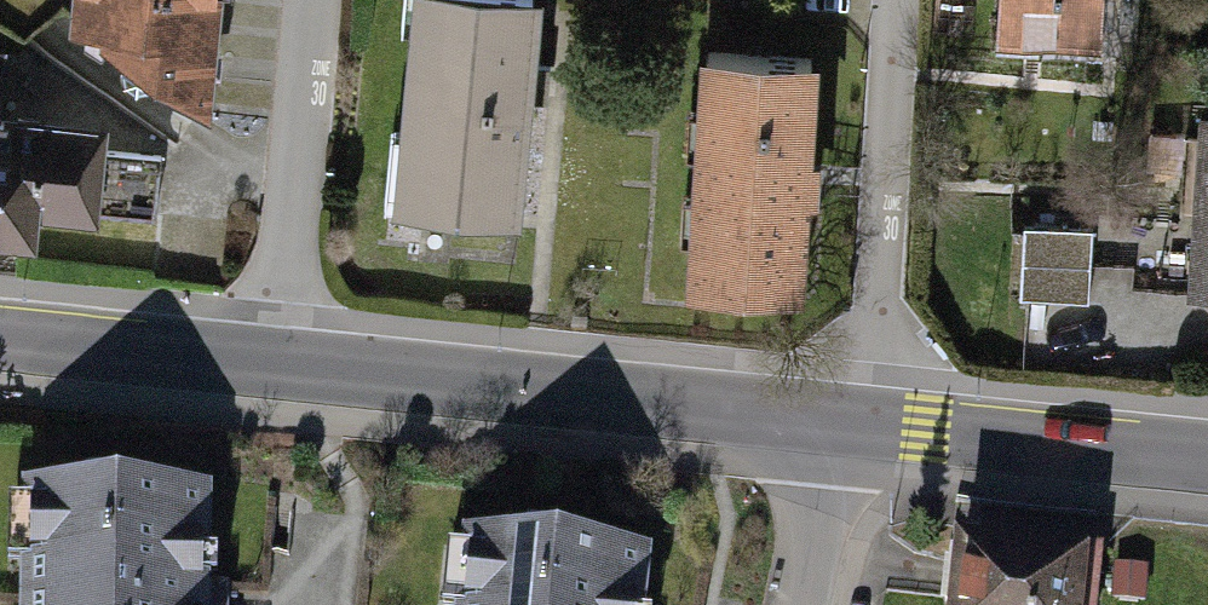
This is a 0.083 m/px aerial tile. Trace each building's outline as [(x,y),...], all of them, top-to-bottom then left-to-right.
[(82,8),(87,8),(86,21),(111,24),(110,41),(124,50),(121,66),(129,77),(144,80),(154,72),(200,101),(210,0),(83,0),(82,8)] [(405,205),(511,214),(521,101),(523,101),(532,0),(423,0),(405,205)] [(1002,32),(1046,35),(1045,55),(1091,57),(1092,37),(1098,38),(1100,0),(1003,0),(1002,32)] [(811,58),(709,51),(694,281),(796,287),(802,193),(811,193),(814,155),(805,154),(811,58)] [(0,120),(0,233),(28,236),(31,206),(155,217),(161,154),(95,148),(97,129),(0,120)] [(1197,293),(1207,294),(1207,135),(1197,293)] [(1092,229),(1024,226),(1020,297),(1088,300),(1092,229)] [(32,492),(32,508),(49,508),(48,562),(31,561),(30,604),(216,604),(216,586),(198,586),(199,495),(120,494),(107,481),(87,482),(77,493),(32,492)] [(473,538),(471,555),(489,557),(483,604),(635,604),(640,557),(559,548),(548,535),(528,533),(516,543),(473,538)] [(951,543),(945,600),(953,601),(953,604),(1094,604),(1099,549),(992,538),(991,548),(951,543)]
